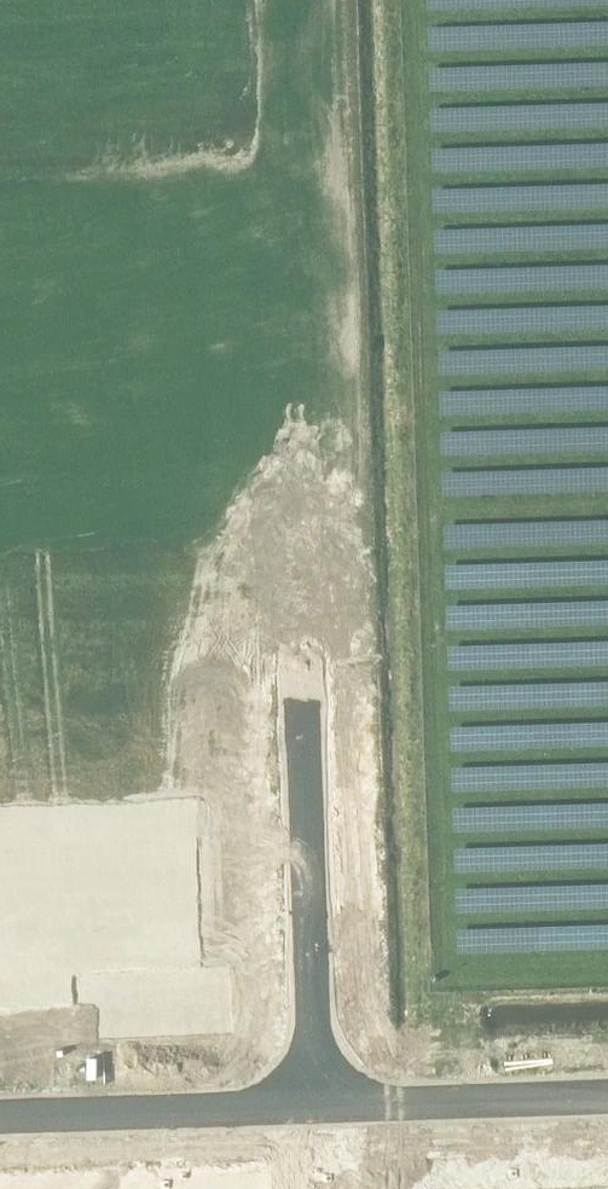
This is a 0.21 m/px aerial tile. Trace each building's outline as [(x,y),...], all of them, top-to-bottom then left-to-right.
[(203,844),(202,811),(0,818),(0,1013),(110,1009),(111,1044),(235,1040),(233,978),(208,979),(203,844)]
